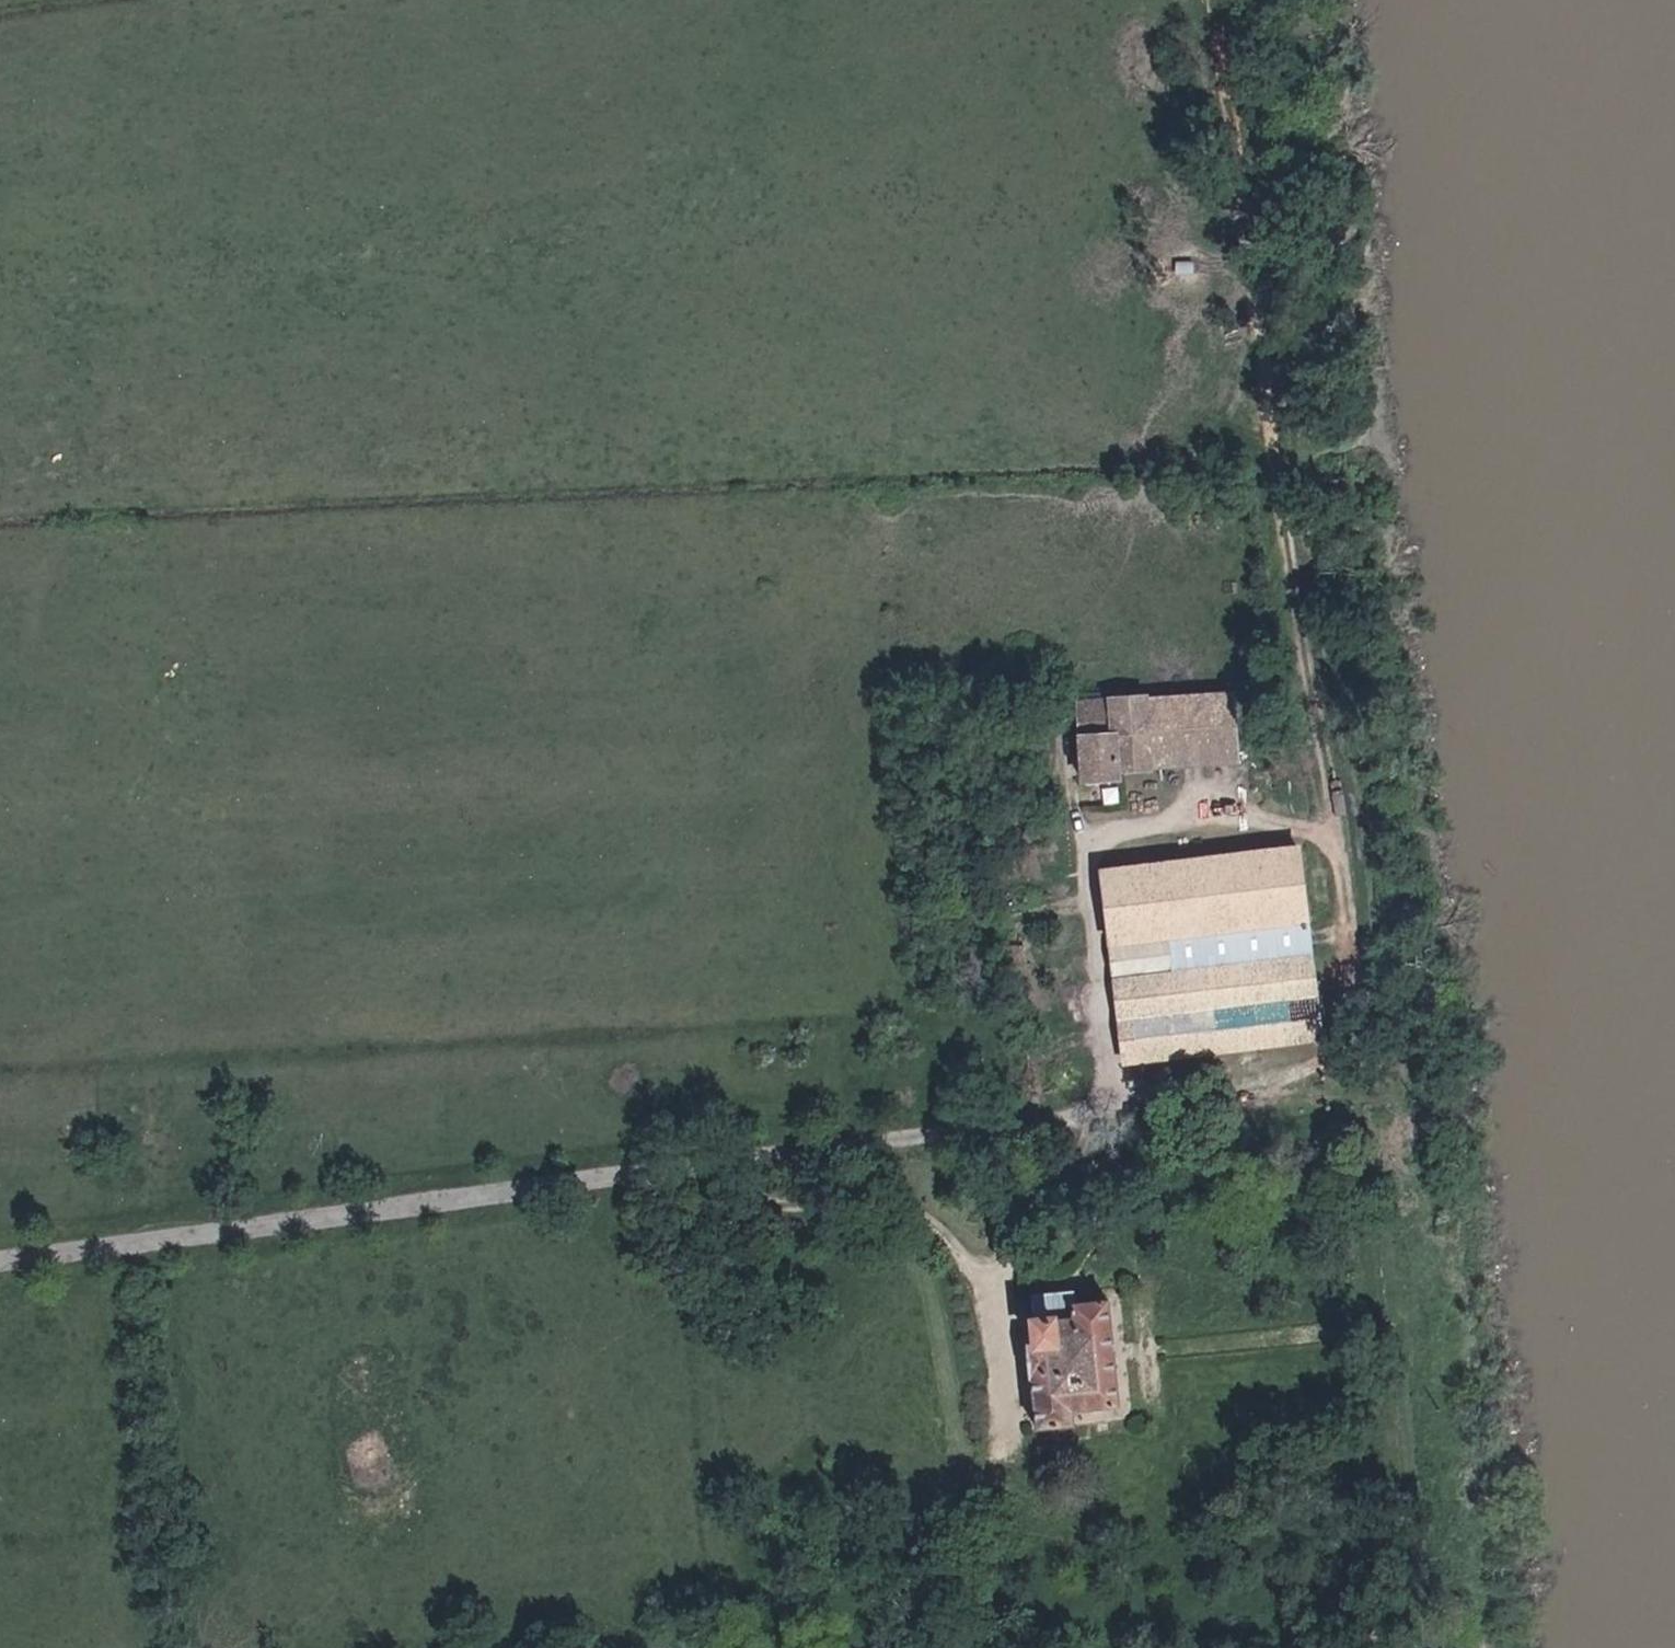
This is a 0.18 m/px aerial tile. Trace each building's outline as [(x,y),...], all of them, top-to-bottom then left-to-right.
[(1132,677),(1105,680),(1107,702),(1134,698),(1132,677)] [(1215,707),(1128,720),(1139,784),(1224,771),(1215,707)] [(1139,784),(1128,720),(1065,727),(1075,804),(1109,799),(1108,792),(1140,787),(1139,784)] [(1296,857),(1101,893),(1134,1078),(1324,1046),(1296,857)] [(1043,1325),(1036,1326),(1048,1446),(1083,1443),(1082,1431),(1130,1424),(1118,1320),(1072,1323),(1071,1308),(1042,1312),(1043,1325)]
